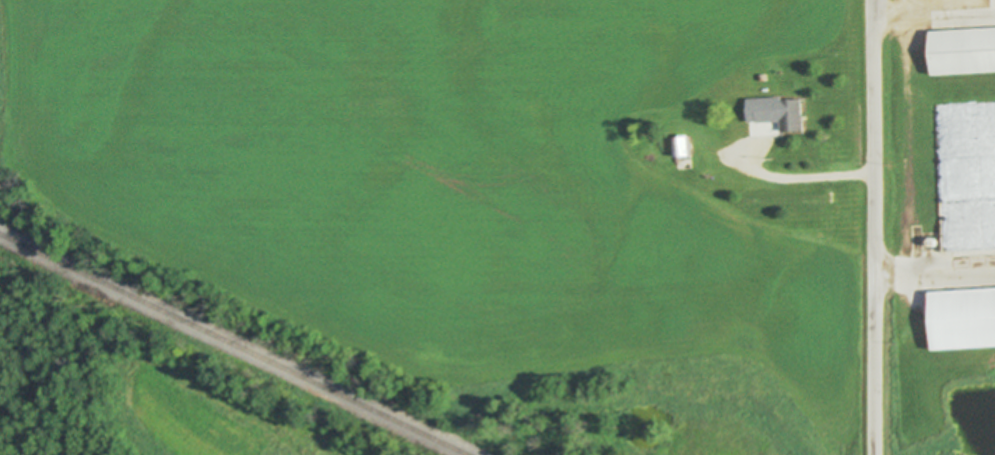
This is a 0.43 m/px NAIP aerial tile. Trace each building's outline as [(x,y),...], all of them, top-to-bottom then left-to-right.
[(941,31),(994,28),(994,72),(944,75),(941,31)] [(787,100),(808,99),(809,116),(811,116),(811,130),(789,132),(787,100)] [(772,128),(754,131),(735,133),(734,126),(727,126),(726,120),(734,120),(733,118),(751,116),(751,115),(756,114),(757,119),(771,117),(772,128)] [(682,137),(696,135),(699,156),(684,157),(682,137)] [(670,139),(672,159),(687,159),(686,138),(670,139)] [(940,292),(994,289),(994,346),(943,349),(940,292)]
